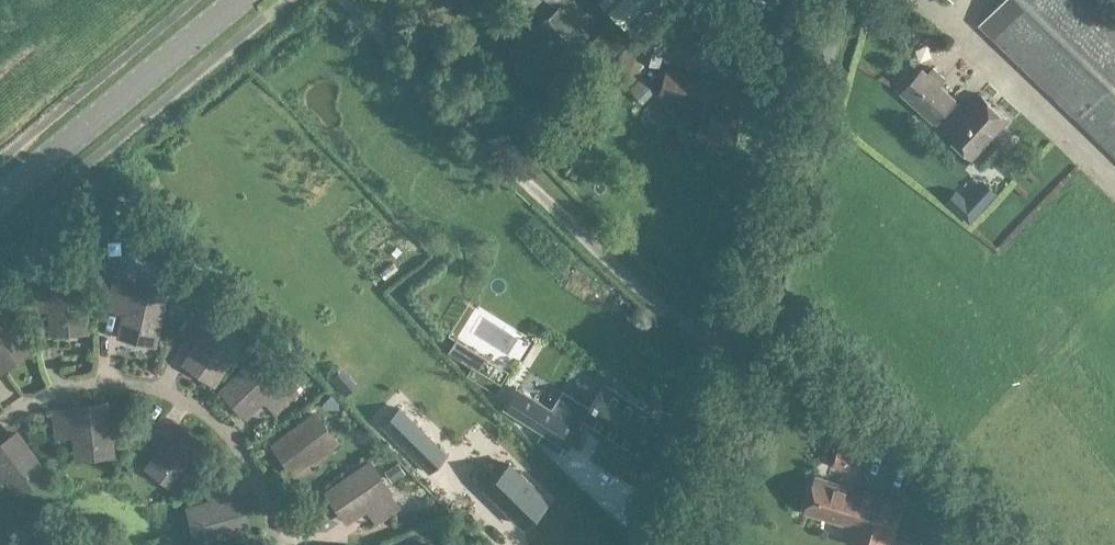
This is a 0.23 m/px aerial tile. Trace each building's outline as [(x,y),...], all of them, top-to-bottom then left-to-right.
[(599,0),(616,16),(587,46),(605,63),(665,0),(599,0)] [(980,24),(1114,155),(1114,0),(1003,0),(980,24)] [(511,54),(534,76),(567,44),(570,47),(586,30),(562,6),(546,22),(545,20),(511,54)] [(651,31),(644,60),(661,64),(668,35),(651,31)] [(933,66),(926,73),(923,70),(902,93),(934,122),(953,101),(955,99),(940,85),(946,78),(933,66)] [(667,67),(658,95),(680,102),(679,106),(689,109),(685,125),(698,128),(695,140),(729,150),(730,145),(733,146),(736,134),(733,134),(737,122),(705,112),(714,82),(667,67)] [(965,111),(953,101),(934,122),(973,157),(1008,119),(980,94),(965,111)] [(956,189),(945,200),(970,222),(997,191),(983,178),(966,198),(956,189)] [(113,255),(116,273),(117,276),(128,274),(125,253),(113,255)] [(195,286),(204,295),(215,283),(206,274),(195,286)] [(87,330),(84,279),(52,281),(54,331),(87,330)] [(123,335),(154,342),(166,293),(135,286),(123,335)] [(31,349),(2,308),(0,309),(0,362),(4,368),(31,349)] [(188,362),(214,381),(243,339),(216,321),(188,362)] [(447,350),(465,361),(473,348),(455,337),(447,350)] [(225,390),(247,413),(283,378),(261,355),(225,390)] [(635,449),(655,417),(604,384),(588,407),(563,390),(552,408),(517,386),(505,406),(566,445),(579,425),(578,424),(583,416),(635,449)] [(74,406),(80,457),(112,453),(106,403),(74,406)] [(399,408),(382,426),(429,472),(446,455),(399,408)] [(276,445),(296,471),(336,440),(316,414),(276,445)] [(150,467),(176,486),(206,446),(180,426),(150,467)] [(47,474),(17,433),(0,446),(0,465),(20,493),(47,474)] [(858,474),(864,456),(838,447),(832,465),(858,474)] [(518,473),(509,463),(498,475),(484,462),(472,474),(525,526),(548,502),(535,489),(537,487),(520,471),(518,473)] [(330,492),(348,518),(390,490),(372,463),(330,492)] [(391,483),(405,473),(397,463),(384,472),(391,483)] [(804,511),(852,525),(858,499),(853,498),(856,488),(815,475),(804,511)] [(856,488),(853,498),(858,499),(852,525),(847,541),(862,544),(887,544),(889,536),(891,537),(902,502),(856,488)] [(191,509),(199,540),(248,527),(239,495),(191,509)]
